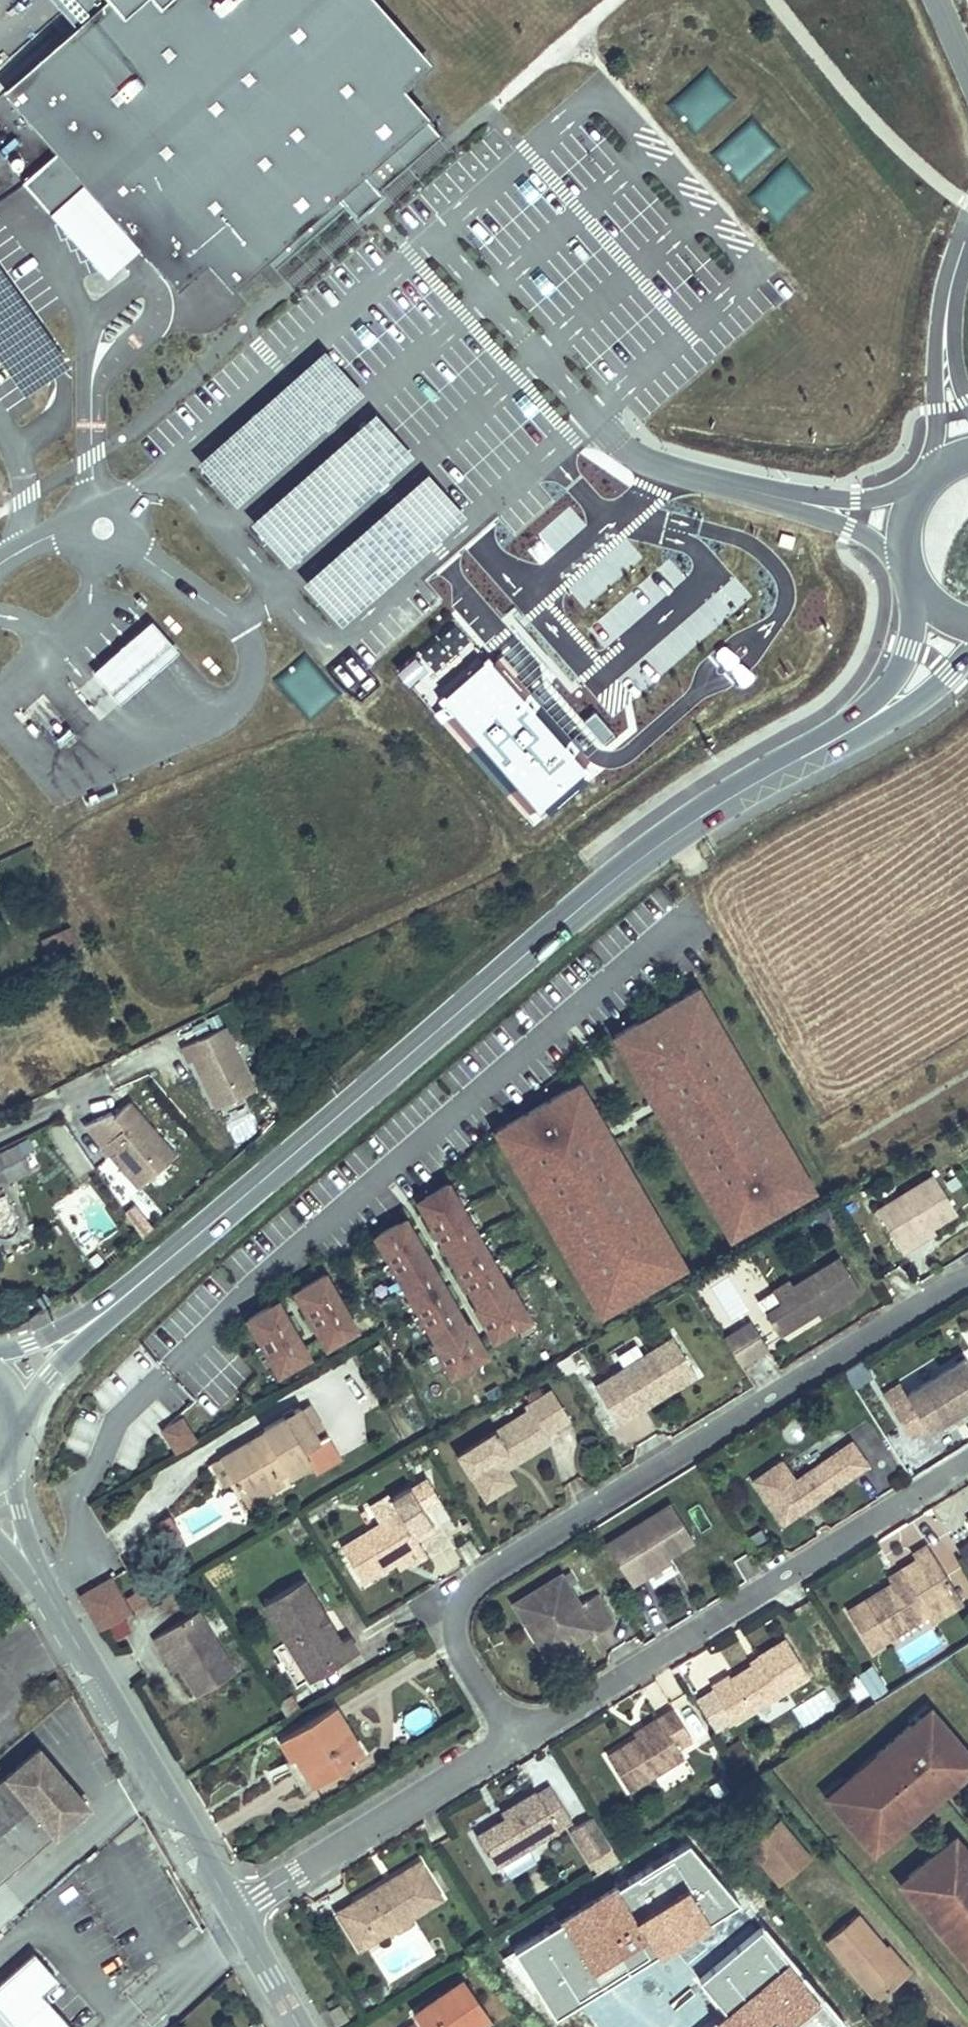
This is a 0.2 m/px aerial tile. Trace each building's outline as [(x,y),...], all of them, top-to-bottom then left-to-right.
[(372,0),(107,0),(77,27),(6,89),(59,149),(22,182),(51,214),(87,183),(143,245),(177,284),(207,258),(231,285),(265,256),(274,267),(346,204),(356,215),(381,193),(378,189),(440,133),(399,86),(427,61),(372,0)] [(77,27),(107,0),(53,0),(77,27)] [(706,66),(665,103),(694,134),(734,97),(706,66)] [(709,150),(738,182),(777,147),(749,115),(709,150)] [(748,195),(776,223),(812,187),(783,159),(748,195)] [(87,183),(51,214),(107,277),(143,245),(87,183)] [(23,398),(70,365),(0,269),(0,367),(23,398)] [(362,391),(324,348),(197,460),(235,503),(362,391)] [(414,455),(376,412),(249,524),(287,567),(414,455)] [(465,516),(427,473),(299,585),(337,628),(465,516)] [(146,603),(139,596),(135,599),(142,606),(146,603)] [(91,671),(120,703),(179,652),(150,619),(91,671)] [(303,652),(273,678),(309,719),(339,693),(303,652)] [(586,766),(487,653),(464,674),(439,695),(537,808),(586,766)] [(34,733),(38,730),(31,722),(27,725),(34,733)] [(69,927),(40,941),(49,960),(78,946),(69,927)] [(686,990),(802,1191),(812,1185),(696,985),(686,990)] [(686,990),(622,1027),(738,1228),(802,1191),(686,990)] [(217,1107),(254,1089),(222,1024),(180,1045),(188,1060),(192,1058),(217,1107)] [(738,1228),(622,1027),(612,1033),(728,1233),(738,1228)] [(568,1086),(673,1268),(683,1262),(577,1080),(568,1086)] [(568,1086),(504,1123),(609,1305),(673,1268),(568,1086)] [(112,1154),(139,1185),(175,1153),(128,1100),(113,1114),(110,1110),(85,1123),(104,1145),(109,1140),(117,1150),(112,1154)] [(47,1130),(77,1180),(96,1169),(65,1119),(47,1130)] [(609,1305),(504,1123),(494,1128),(600,1310),(609,1305)] [(109,1140),(104,1145),(112,1154),(117,1150),(109,1140)] [(17,1143),(0,1151),(0,1184),(30,1169),(17,1143)] [(875,1207),(901,1249),(917,1239),(915,1235),(935,1223),(957,1210),(934,1172),(875,1207)] [(477,1303),(474,1305),(493,1337),(528,1316),(510,1284),(507,1286),(446,1181),(416,1198),(477,1303)] [(3,1236),(4,1236),(10,1232),(12,1229),(14,1226),(14,1223),(14,1219),(13,1214),(0,1187),(0,1235),(3,1236)] [(435,1339),(432,1341),(450,1372),(486,1352),(467,1320),(465,1322),(404,1217),(374,1234),(435,1339)] [(915,1235),(917,1239),(937,1227),(935,1223),(915,1235)] [(765,1309),(777,1332),(816,1310),(819,1314),(860,1290),(839,1255),(792,1282),(790,1277),(771,1287),(772,1288),(779,1301),(765,1309)] [(294,1290),(325,1344),(356,1327),(324,1273),(294,1290)] [(246,1318),(278,1372),(308,1354),(277,1300),(246,1318)] [(741,1363),(768,1346),(752,1319),(724,1335),(741,1363)] [(675,1333),(596,1382),(618,1418),(698,1371),(675,1333)] [(932,1426),(967,1404),(967,1356),(911,1392),(913,1394),(891,1408),(908,1437),(930,1423),(932,1426)] [(853,1383),(870,1375),(863,1360),(846,1369),(853,1383)] [(549,1386),(523,1402),(527,1408),(498,1426),(459,1451),(487,1497),(508,1484),(494,1463),(497,1453),(541,1427),(544,1432),(568,1416),(549,1386)] [(322,1424),(310,1402),(298,1409),(311,1431),(322,1424)] [(309,1462),(302,1450),(317,1441),(311,1431),(298,1409),(296,1407),(262,1428),(264,1432),(220,1458),(233,1480),(241,1494),(256,1484),(263,1495),(282,1483),(278,1476),(274,1470),(284,1464),(288,1471),(290,1473),(309,1462)] [(505,1466),(548,1439),(544,1432),(541,1427),(497,1453),(505,1466)] [(157,1464),(176,1453),(162,1430),(143,1441),(157,1464)] [(785,1521),(871,1464),(854,1439),(797,1477),(785,1458),(756,1477),(785,1521)] [(494,1463),(508,1484),(514,1481),(505,1466),(497,1453),(494,1463)] [(223,1486),(233,1480),(220,1458),(211,1464),(223,1486)] [(274,1470),(278,1476),(288,1471),(284,1464),(274,1470)] [(424,1475),(407,1485),(423,1510),(440,1500),(424,1475)] [(241,1494),(247,1504),(263,1495),(256,1484),(241,1494)] [(421,1547),(417,1540),(435,1529),(423,1510),(407,1485),(389,1497),(387,1494),(368,1506),(378,1523),(340,1546),(363,1583),(396,1563),(421,1547)] [(634,1583),(648,1574),(646,1570),(669,1556),(696,1540),(674,1502),(609,1541),(634,1583)] [(168,1514),(155,1522),(168,1544),(182,1536),(168,1514)] [(182,1536),(168,1544),(172,1550),(185,1542),(182,1536)] [(901,1568),(905,1574),(893,1582),(849,1609),(872,1647),(927,1613),(960,1593),(929,1542),(913,1552),(917,1558),(901,1568)] [(960,1549),(967,1562),(967,1544),(960,1549)] [(414,1566),(428,1557),(421,1547),(396,1563),(400,1569),(411,1562),(414,1566)] [(648,1574),(672,1560),(669,1556),(646,1570),(648,1574)] [(905,1574),(901,1568),(889,1575),(893,1582),(905,1574)] [(518,1601),(530,1621),(538,1615),(548,1630),(545,1642),(563,1647),(596,1626),(600,1631),(617,1620),(599,1592),(583,1602),(564,1572),(518,1601)] [(132,1612),(112,1577),(81,1595),(101,1630),(132,1612)] [(145,1577),(125,1589),(136,1609),(157,1597),(145,1577)] [(349,1637),(340,1642),(302,1579),(263,1602),(309,1679),(356,1650),(349,1637)] [(960,1593),(927,1613),(932,1621),(965,1601),(960,1593)] [(176,1667),(194,1696),(232,1673),(195,1611),(150,1639),(158,1653),(165,1649),(176,1667)] [(530,1621),(551,1654),(563,1647),(545,1642),(548,1630),(538,1615),(530,1621)] [(738,1721),(815,1674),(791,1636),(764,1652),(767,1658),(758,1663),(737,1676),(734,1671),(715,1682),(717,1686),(736,1716),(738,1721)] [(165,1649),(158,1653),(169,1671),(176,1667),(165,1649)] [(767,1658),(764,1652),(755,1658),(758,1663),(767,1658)] [(868,1697),(885,1692),(876,1663),(859,1669),(868,1697)] [(56,1678),(48,1683),(53,1691),(61,1686),(56,1678)] [(736,1716),(717,1686),(699,1698),(717,1728),(736,1716)] [(926,1702),(906,1718),(910,1722),(912,1725),(932,1708),(926,1702)] [(294,1753),(313,1784),(363,1753),(333,1704),(279,1737),(291,1756),(294,1753)] [(402,1711),(406,1731),(435,1725),(430,1704),(402,1711)] [(690,1737),(671,1706),(658,1714),(661,1719),(636,1734),(606,1752),(627,1786),(682,1753),(676,1744),(690,1737)] [(932,1708),(912,1725),(910,1722),(875,1752),(880,1757),(861,1772),(857,1767),(844,1778),(846,1781),(827,1797),(868,1846),(887,1829),(891,1834),(904,1823),(899,1817),(917,1802),(922,1808),(934,1797),(929,1791),(939,1782),(944,1789),(957,1778),(953,1773),(967,1761),(967,1752),(932,1708)] [(661,1719),(658,1714),(633,1729),(636,1734),(661,1719)] [(0,1782),(0,1881),(89,1804),(40,1748),(0,1782)] [(875,1752),(874,1750),(856,1766),(857,1767),(861,1772),(880,1757),(875,1752)] [(313,1784),(294,1753),(291,1756),(284,1759),(304,1789),(313,1784)] [(953,1773),(957,1778),(959,1780),(967,1773),(967,1761),(953,1773)] [(841,1774),(821,1790),(827,1797),(846,1781),(844,1778),(841,1774)] [(929,1791),(934,1797),(944,1789),(939,1782),(929,1791)] [(505,1815),(507,1818),(501,1822),(499,1819),(476,1833),(495,1865),(571,1818),(551,1785),(537,1793),(535,1790),(502,1810),(505,1815)] [(917,1802),(899,1817),(904,1823),(905,1824),(923,1809),(922,1808),(917,1802)] [(593,1815),(569,1829),(587,1859),(611,1845),(593,1815)] [(777,1817),(746,1844),(779,1882),(809,1856),(777,1817)] [(887,1829),(868,1846),(873,1852),(893,1836),(891,1834),(887,1829)] [(949,1830),(942,1836),(958,1855),(965,1849),(949,1830)] [(901,1870),(918,1889),(911,1895),(910,1896),(939,1930),(945,1926),(960,1944),(955,1949),(967,1964),(967,1851),(966,1849),(965,1849),(958,1855),(942,1836),(901,1870)] [(442,1899),(417,1860),(335,1911),(360,1951),(390,1932),(387,1927),(408,1913),(411,1918),(442,1899)] [(901,1870),(895,1876),(911,1895),(918,1889),(901,1870)] [(398,1934),(410,1926),(411,1918),(408,1913),(387,1927),(390,1932),(398,1934)] [(875,1998),(891,1984),(886,1977),(900,1966),(855,1913),(825,1937),(875,1998)] [(945,1926),(939,1930),(955,1949),(960,1944),(945,1926)] [(32,2003),(42,1994),(59,1979),(36,1953),(0,1985),(0,2026),(71,2026),(59,2014),(49,2022),(32,2003)] [(886,1977),(891,1984),(905,1972),(900,1966),(886,1977)] [(488,2016),(462,1978),(413,2014),(422,2026),(473,2026),(488,2016)] [(49,2022),(59,2014),(42,1994),(32,2003),(49,2022)] [(348,2019),(339,2004),(327,2011),(336,2026),(348,2019)]
